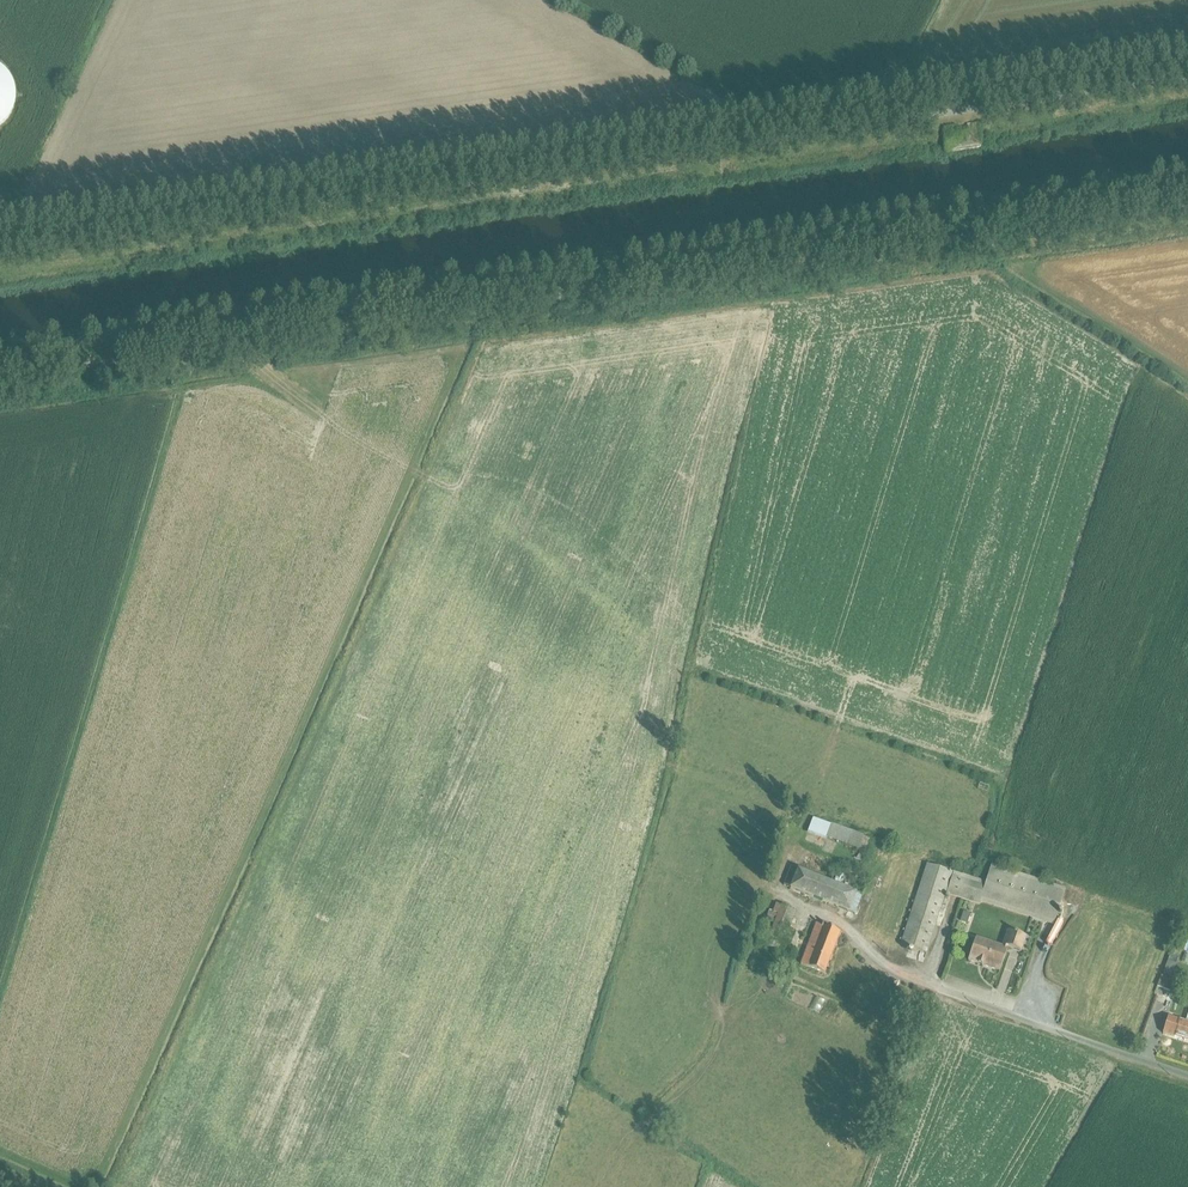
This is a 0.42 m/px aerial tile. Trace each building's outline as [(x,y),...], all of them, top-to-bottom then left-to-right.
[(813,817),(807,833),(827,840),(828,838),(839,843),(838,845),(845,847),(846,845),(858,849),(854,858),(862,860),(870,839),(863,836),(864,835),(832,823),(831,824),(813,817)] [(881,846),(877,863),(888,866),(893,849),(881,846)] [(925,863),(900,946),(926,953),(944,893),(979,905),(980,901),(1054,925),(1065,888),(991,864),(986,881),(954,871),(954,872),(925,863)] [(791,866),(784,884),(791,887),(790,888),(849,911),(855,913),(868,879),(837,867),(830,881),(791,866)] [(770,910),(757,942),(786,953),(796,931),(789,928),(795,911),(776,903),(773,911),(770,910)] [(964,910),(960,921),(968,924),(972,912),(964,910)] [(816,923),(801,963),(825,973),(841,932),(816,923)] [(976,937),(968,960),(1000,971),(1008,947),(1022,951),(1027,936),(1008,929),(1003,946),(976,937)] [(1162,975),(1157,986),(1170,991),(1175,978),(1171,976),(1179,955),(1171,952),(1163,973),(1168,976),(1168,977),(1162,975)] [(817,997),(810,1008),(818,1013),(824,1000),(817,997)] [(1163,1033),(1187,1041),(1187,1018),(1187,1021),(1168,1016),(1163,1033)]
